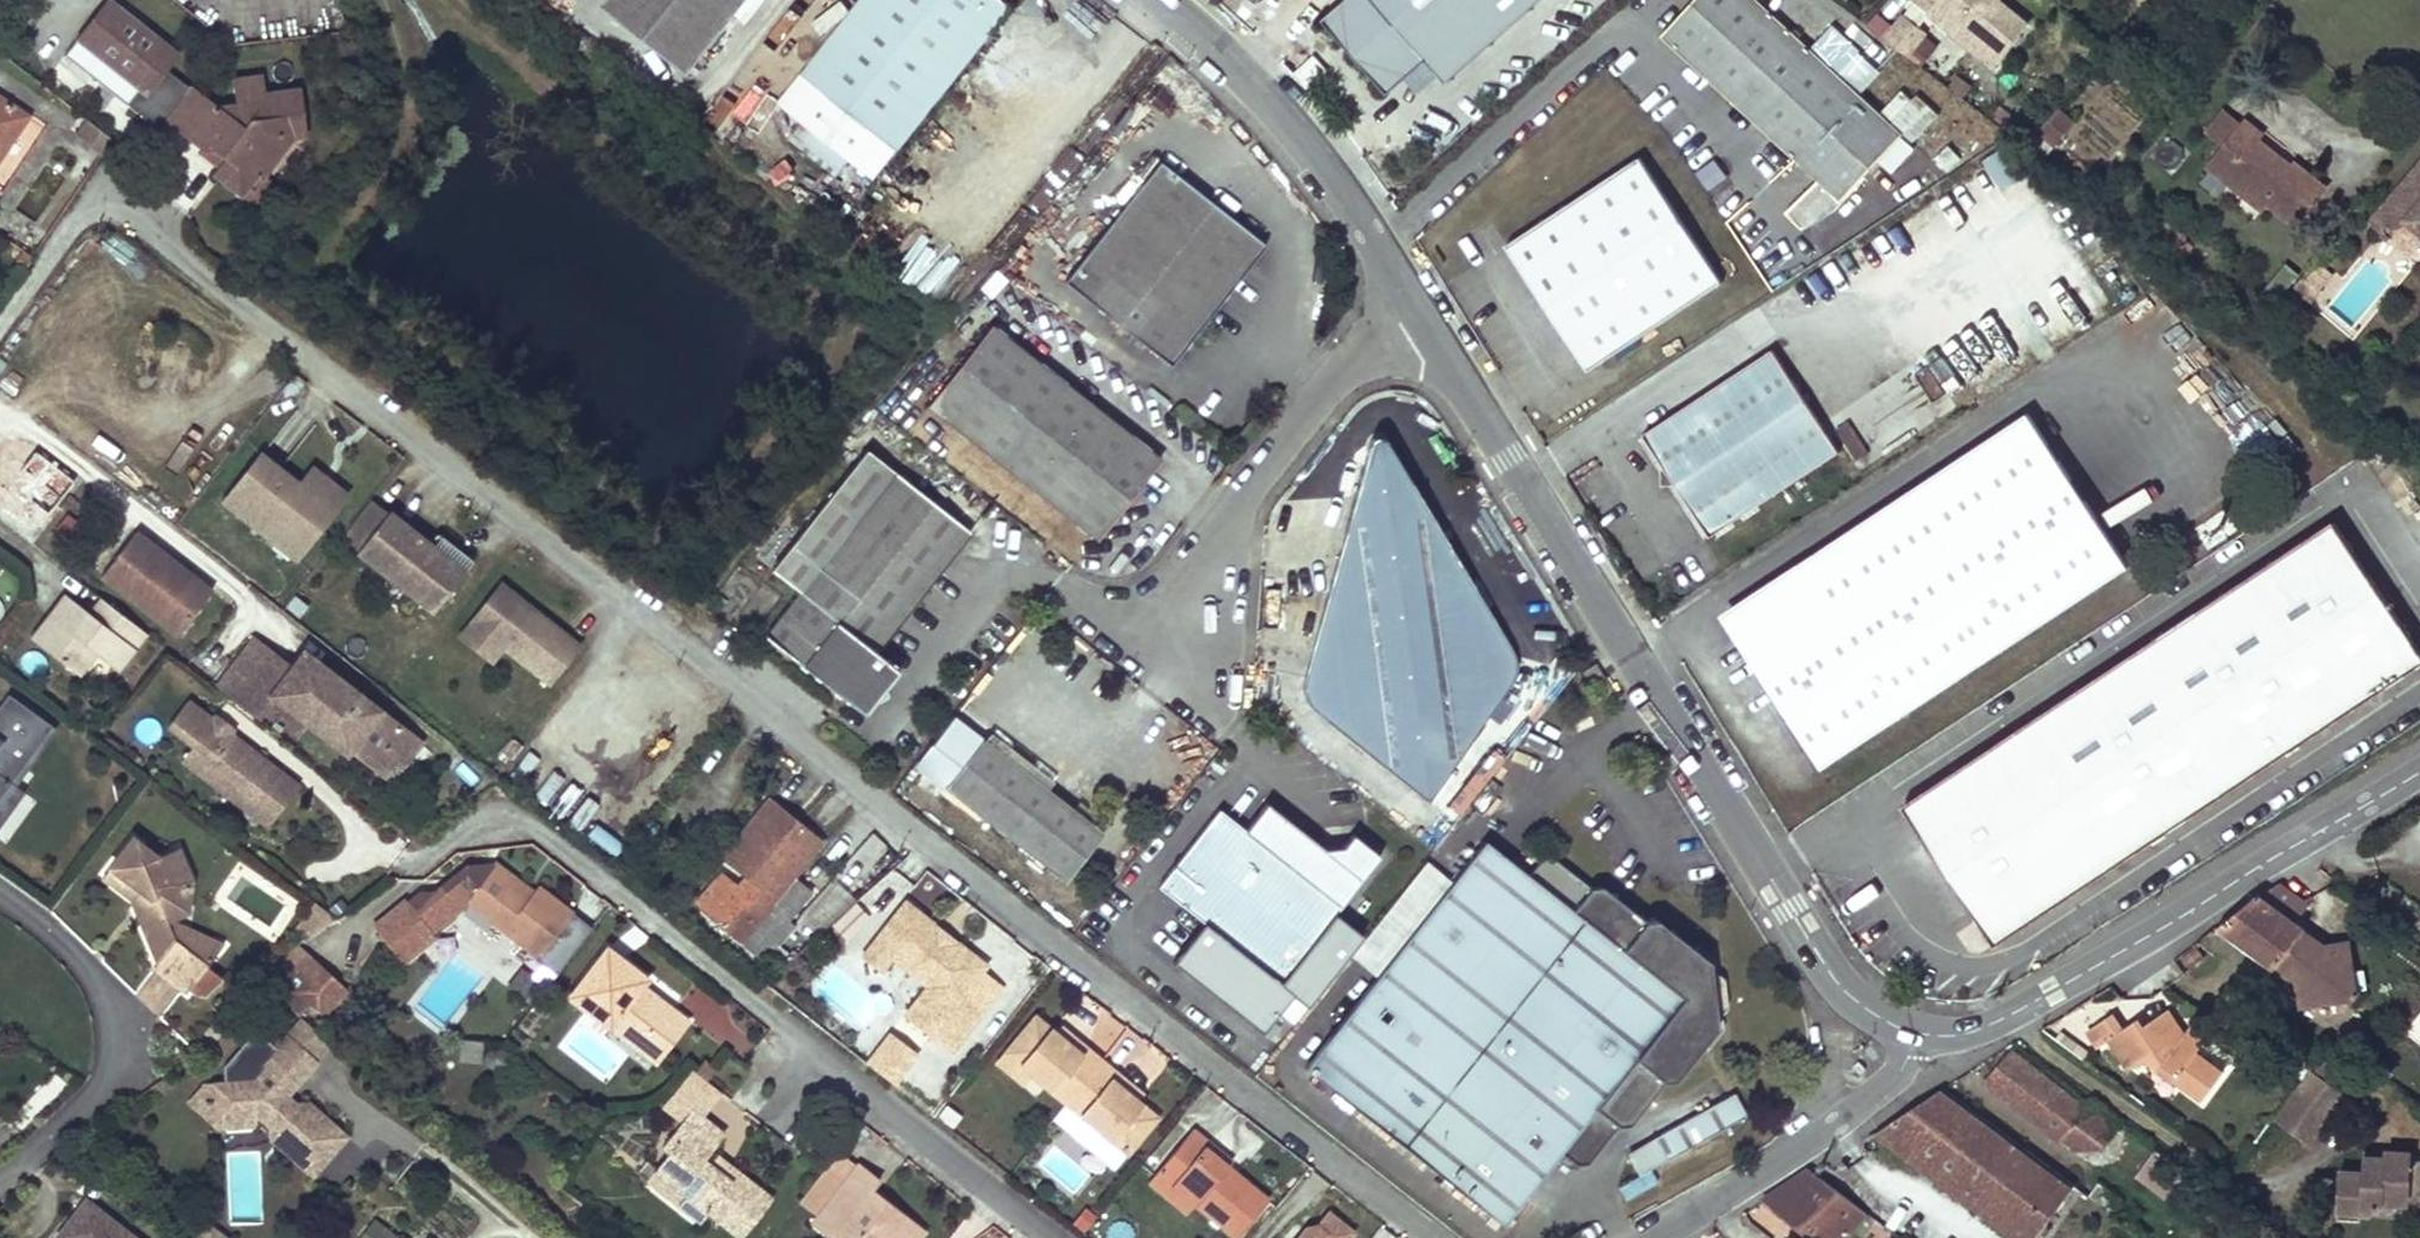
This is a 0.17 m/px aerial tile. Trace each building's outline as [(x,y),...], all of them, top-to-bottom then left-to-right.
[(601,4),(687,71),(743,0),(605,0),(601,4)] [(800,71),(846,110),(894,148),(1008,7),(999,0),(858,0),(800,71)] [(1324,21),(1386,91),(1424,58),(1372,0),(1347,0),(1324,21)] [(1424,58),(1446,82),(1538,0),(1372,0),(1424,58)] [(1895,132),(1734,0),(1685,0),(1646,47),(1837,204),(1895,132)] [(1939,3),(1930,13),(1978,54),(1995,70),(2032,27),(2014,12),(1999,0),(1935,0),(1939,3)] [(237,81),(241,106),(215,111),(167,72),(179,57),(111,2),(78,42),(139,91),(126,107),(159,134),(169,122),(202,150),(214,147),(227,158),(220,165),(218,171),(219,178),(240,197),(258,175),(261,178),(293,138),(306,136),(298,91),(269,95),(271,103),(264,104),(261,76),(237,81)] [(1926,40),(1907,26),(1893,45),(1912,59),(1926,40)] [(800,71),(777,100),(821,137),(846,110),(800,71)] [(1904,83),(1881,108),(1915,139),(1938,114),(1904,83)] [(19,121),(0,105),(0,145),(19,121)] [(2246,121),(2227,106),(2208,130),(2226,145),(2246,121)] [(2058,111),(2039,135),(2054,148),(2073,124),(2058,111)] [(2246,121),(2226,145),(2211,163),(2267,209),(2273,200),(2301,223),(2333,185),(2303,159),(2297,167),(2291,162),(2287,167),(2279,161),(2283,155),(2262,138),(2266,132),(2249,117),(2246,121)] [(1878,159),(1892,172),(1916,146),(1902,133),(1878,159)] [(81,134),(70,146),(93,166),(102,151),(81,134)] [(214,147),(202,150),(220,165),(227,158),(214,147)] [(1691,156),(1699,174),(1718,165),(1710,147),(1691,156)] [(2287,167),(2291,162),(2283,155),(2279,161),(2287,167)] [(1718,283),(1637,158),(1501,246),(1517,271),(1527,274),(1538,291),(1537,301),(1554,327),(1570,317),(1599,362),(1718,283)] [(1157,161),(1064,282),(1170,367),(1265,245),(1157,161)] [(2369,224),(2376,230),(2375,231),(2381,236),(2382,234),(2388,240),(2391,237),(2402,246),(2419,225),(2419,226),(2419,163),(2369,224)] [(2419,225),(2402,246),(2411,253),(2419,243),(2419,226),(2419,225)] [(920,236),(900,278),(928,292),(948,249),(920,236)] [(2280,263),(2271,283),(2289,291),(2297,270),(2280,263)] [(1570,317),(1554,327),(1584,373),(1599,362),(1570,317)] [(926,407),(1093,541),(1159,458),(992,327),(926,407)] [(1770,352),(1642,435),(1708,536),(1837,454),(1770,352)] [(2007,429),(1737,603),(1744,615),(1742,631),(1731,638),(1745,660),(1751,656),(1758,665),(1751,669),(1816,770),(2107,583),(2007,429)] [(1425,797),(1508,685),(1512,678),(1514,671),(1514,663),(1513,656),(1510,648),(1505,639),(1386,446),(1385,443),(1382,440),(1380,439),(1377,439),(1375,439),(1373,439),(1371,440),(1369,441),(1368,443),(1367,445),(1303,667),(1301,676),(1302,686),(1304,696),(1309,705),(1315,713),(1425,797)] [(216,502),(297,557),(346,486),(309,461),(299,475),(255,445),(216,502)] [(843,536),(896,474),(869,451),(770,566),(797,590),(830,550),(843,536)] [(25,464),(10,452),(0,465),(0,473),(4,476),(0,480),(0,506),(3,508),(10,500),(37,522),(46,513),(48,514),(72,482),(34,452),(25,464)] [(968,531),(896,474),(843,536),(830,550),(763,637),(864,716),(899,672),(872,651),(968,531)] [(207,588),(150,544),(141,556),(137,552),(146,540),(112,513),(78,556),(154,616),(167,599),(186,614),(207,588)] [(388,513),(357,551),(433,612),(463,574),(446,560),(408,530),(388,513)] [(408,530),(446,560),(455,547),(418,517),(408,530)] [(1899,809),(1991,948),(2419,667),(2419,661),(2331,526),(1899,809)] [(141,556),(150,544),(146,540),(137,552),(141,556)] [(491,663),(501,649),(548,684),(581,640),(496,577),(453,634),(491,663)] [(62,594),(29,638),(74,672),(90,650),(111,666),(140,628),(100,597),(88,613),(62,594)] [(173,631),(186,614),(167,599),(154,616),(173,631)] [(1737,603),(1717,616),(1731,638),(1742,631),(1744,615),(1737,603)] [(216,687),(259,720),(259,721),(275,700),(309,727),(313,723),(369,766),(384,747),(405,764),(420,745),(303,653),(292,667),(254,638),(216,687)] [(15,783),(55,723),(4,690),(0,697),(0,823),(23,788),(15,783)] [(213,721),(188,701),(168,727),(192,746),(181,760),(199,776),(208,764),(255,800),(246,812),(266,828),(298,788),(229,734),(213,721)] [(217,716),(213,721),(229,734),(233,729),(217,716)] [(981,740),(942,789),(1062,883),(1102,834),(981,740)] [(384,747),(369,766),(390,783),(405,764),(384,747)] [(550,794),(562,774),(524,752),(513,772),(550,794)] [(208,764),(199,776),(246,812),(255,800),(208,764)] [(742,834),(793,876),(820,842),(769,801),(742,834)] [(1216,811),(1157,887),(1278,982),(1378,856),(1350,835),(1332,856),(1266,804),(1242,831),(1216,811)] [(810,892),(791,877),(793,876),(742,834),(724,856),(746,874),(711,917),(762,957),(786,928),(782,925),(810,892)] [(187,991),(208,963),(176,939),(168,920),(189,911),(190,881),(177,847),(156,856),(132,837),(103,876),(137,902),(138,902),(145,916),(140,918),(158,961),(154,967),(187,991)] [(1484,845),(1303,1070),(1501,1228),(1558,1155),(1573,1167),(1588,1164),(1615,1128),(1628,1125),(1661,1082),(1673,1080),(1715,1028),(1713,1013),(1719,1006),(1715,983),(1709,979),(1706,960),(1657,923),(1645,924),(1599,888),(1589,889),(1554,861),(1540,862),(1527,877),(1484,845)] [(429,936),(464,905),(538,961),(536,964),(555,979),(572,955),(553,939),(571,916),(536,890),(532,895),(527,901),(489,872),(493,865),(470,867),(428,897),(415,899),(405,908),(402,905),(370,933),(400,967),(432,939),(429,936)] [(532,895),(493,865),(489,872),(527,901),(532,895)] [(864,894),(880,912),(910,887),(894,869),(864,894)] [(2260,896),(2258,894),(2218,926),(2276,968),(2283,960),(2297,970),(2299,985),(2302,1005),(2350,999),(2355,1002),(2361,994),(2357,990),(2349,943),(2328,946),(2313,948),(2299,938),(2306,930),(2296,922),(2309,904),(2281,883),(2260,896)] [(935,928),(935,921),(906,898),(862,953),(880,967),(891,953),(928,982),(916,996),(941,1016),(931,1029),(952,1046),(984,1006),(963,990),(986,962),(957,939),(950,940),(935,928)] [(846,939),(869,914),(853,899),(829,923),(846,939)] [(950,940),(957,939),(935,921),(935,928),(950,940)] [(2299,938),(2313,948),(2328,946),(2306,930),(2299,938)] [(223,944),(176,939),(208,963),(223,944)] [(298,952),(290,961),(313,980),(302,994),(315,1006),(335,983),(298,952)] [(606,952),(569,999),(610,1030),(616,1022),(662,1057),(686,1026),(641,991),(647,983),(606,952)] [(2276,968),(2299,985),(2297,970),(2283,960),(2276,968)] [(290,961),(267,988),(289,1009),(302,994),(313,980),(290,961)] [(696,983),(680,1001),(744,1059),(768,1033),(728,998),(721,1005),(696,983)] [(941,1016),(916,996),(906,1009),(931,1029),(941,1016)] [(2088,1031),(2099,1048),(2110,1041),(2130,1070),(2148,1061),(2203,1101),(2223,1074),(2196,1054),(2207,1039),(2191,1027),(2185,1035),(2168,1011),(2143,1028),(2138,1020),(2123,1030),(2113,1015),(2088,1031)] [(1125,1154),(1155,1118),(1134,1102),(1122,1092),(1128,1086),(1068,1039),(1063,1045),(1051,1036),(1031,1020),(1002,1056),(1043,1089),(1084,1122),(1125,1154)] [(662,1057),(616,1022),(610,1030),(656,1065),(662,1057)] [(1051,1036),(1063,1045),(1068,1039),(1057,1029),(1051,1036)] [(892,1080),(915,1052),(889,1031),(875,1048),(893,1062),(883,1073),(892,1080)] [(283,1036),(257,1065),(263,1070),(253,1082),(227,1084),(213,1085),(205,1094),(206,1111),(215,1119),(255,1116),(269,1127),(264,1133),(311,1174),(343,1137),(305,1104),(288,1105),(281,1099),(289,1090),(313,1062),(283,1036)] [(875,1048),(866,1059),(883,1073),(893,1062),(875,1048)] [(1987,1081),(2063,1140),(2064,1138),(2086,1153),(2092,1145),(2112,1119),(2107,1115),(2091,1102),(2089,1105),(2085,1110),(2012,1051),(1987,1081)] [(1043,1089),(1002,1056),(993,1068),(1034,1101),(1043,1089)] [(249,1058),(227,1084),(253,1082),(263,1070),(257,1065),(249,1058)] [(2356,1085),(2322,1059),(2313,1071),(2347,1097),(2356,1085)] [(2347,1097),(2313,1071),(2277,1120),(2311,1145),(2347,1097)] [(714,1091),(699,1081),(672,1113),(689,1127),(697,1117),(708,1125),(727,1101),(714,1091)] [(205,1094),(213,1085),(200,1086),(185,1102),(220,1133),(247,1131),(255,1116),(215,1119),(206,1111),(205,1094)] [(1128,1086),(1122,1092),(1134,1102),(1139,1095),(1128,1086)] [(289,1090),(281,1099),(288,1105),(305,1104),(289,1090)] [(1744,1116),(1730,1092),(1652,1137),(1653,1140),(1664,1160),(1744,1116)] [(2022,1237),(2037,1237),(2072,1191),(1939,1092),(1879,1132),(2022,1237)] [(660,1178),(694,1204),(686,1214),(704,1229),(712,1219),(738,1237),(753,1237),(777,1206),(742,1179),(734,1188),(715,1173),(709,1167),(729,1142),(708,1125),(697,1117),(689,1127),(667,1153),(676,1161),(660,1178)] [(2092,1145),(2103,1154),(2120,1132),(2123,1127),(2112,1119),(2092,1145)] [(1116,1166),(1125,1154),(1084,1122),(1075,1134),(1116,1166)] [(2123,1127),(2120,1132),(2126,1137),(2130,1131),(2123,1127)] [(1191,1129),(1157,1170),(1196,1203),(1237,1235),(1267,1199),(1226,1167),(1202,1148),(1207,1141),(1191,1129)] [(1711,1141),(1673,1156),(1676,1163),(1647,1175),(1656,1195),(1738,1162),(1725,1130),(1709,1136),(1711,1141)] [(1653,1140),(1626,1155),(1637,1174),(1664,1160),(1653,1140)] [(1207,1141),(1202,1148),(1226,1167),(1231,1159),(1207,1141)] [(2364,1173),(2340,1171),(2338,1212),(2371,1214),(2384,1203),(2401,1204),(2411,1196),(2419,1196),(2419,1160),(2413,1160),(2386,1158),(2365,1157),(2364,1173)] [(825,1222),(864,1173),(846,1158),(806,1207),(825,1222)] [(742,1179),(722,1163),(715,1173),(734,1188),(742,1179)] [(1812,1237),(1847,1237),(1867,1213),(1815,1173),(1811,1169),(1764,1200),(1812,1237)] [(1196,1203),(1157,1170),(1149,1180),(1188,1213),(1196,1203)] [(820,1228),(833,1237),(913,1237),(872,1206),(880,1197),(886,1190),(864,1173),(825,1222),(820,1228)] [(694,1204),(660,1178),(653,1188),(686,1214),(694,1204)] [(2090,1197),(2114,1214),(2125,1199),(2101,1182),(2090,1197)] [(63,1237),(138,1237),(85,1197),(72,1214),(78,1219),(63,1237)] [(880,1197),(872,1206),(913,1237),(926,1237),(928,1235),(880,1197)] [(1876,1219),(1888,1228),(1895,1220),(1883,1211),(1876,1219)] [(72,1214),(56,1234),(62,1237),(63,1237),(78,1219),(72,1214)] [(372,1216),(355,1237),(402,1237),(372,1216)] [(1718,1237),(1738,1237),(1729,1233),(1725,1225),(1711,1233),(1718,1237)] [(202,1237),(227,1237),(211,1226),(202,1237)]
